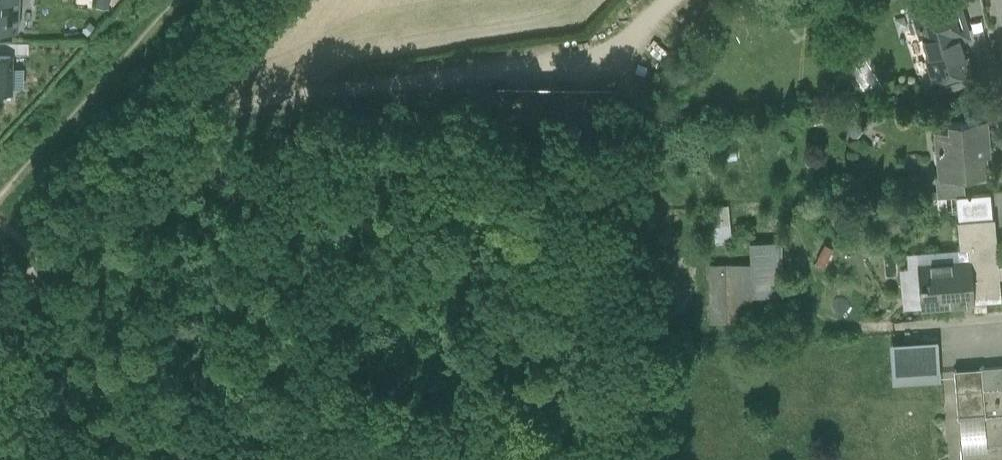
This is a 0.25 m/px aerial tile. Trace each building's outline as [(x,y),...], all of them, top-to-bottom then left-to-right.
[(18,32),(20,0),(0,0),(0,31),(18,32)] [(929,5),(914,10),(935,80),(969,70),(959,38),(968,35),(957,0),(948,0),(954,20),(935,25),(929,5)] [(929,5),(935,25),(954,20),(948,0),(947,0),(929,5)] [(0,56),(0,93),(10,93),(11,56),(0,56)] [(498,88),(497,125),(609,126),(609,89),(498,88)] [(987,121),(950,124),(951,131),(937,132),(939,154),(946,153),(948,177),(949,178),(966,176),(988,175),(985,144),(989,144),(987,121)] [(966,176),(949,178),(948,177),(937,178),(938,198),(956,196),(968,195),(966,176)] [(968,195),(956,196),(958,222),(993,219),(991,193),(968,195)] [(727,206),(714,207),(717,242),(730,242),(727,206)] [(958,222),(960,250),(968,250),(969,260),(970,260),(974,303),(1001,301),(995,219),(993,219),(958,222)] [(781,244),(753,244),(754,295),(782,294),(781,244)] [(969,260),(919,265),(922,309),(974,304),(974,303),(970,260),(969,260)] [(746,265),(712,265),(714,322),(748,322),(746,265)] [(937,341),(890,344),(893,383),(939,380),(937,341)] [(954,370),(958,419),(978,417),(983,417),(983,416),(1001,415),(1001,366),(954,370)] [(983,416),(983,417),(978,417),(981,444),(960,445),(961,459),(1001,459),(1001,415),(983,416)]
